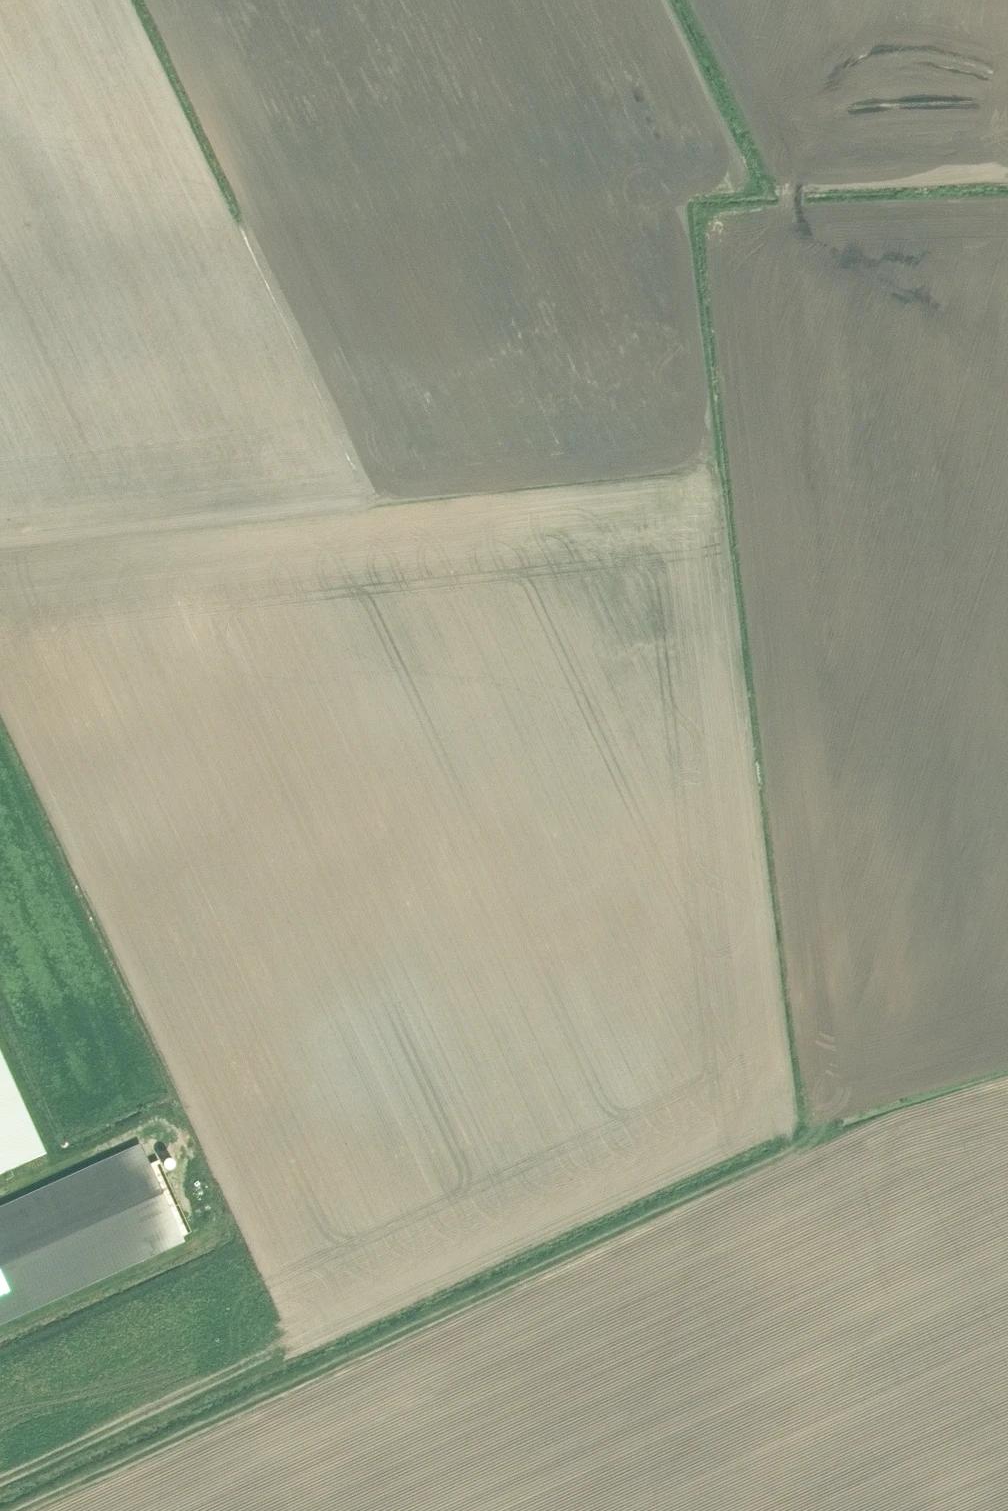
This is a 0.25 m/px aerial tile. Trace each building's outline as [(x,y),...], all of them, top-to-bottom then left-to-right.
[(45,1153),(0,1052),(0,1173),(45,1153)] [(176,1245),(183,1242),(140,1145),(0,1208),(0,1324),(176,1245)]
